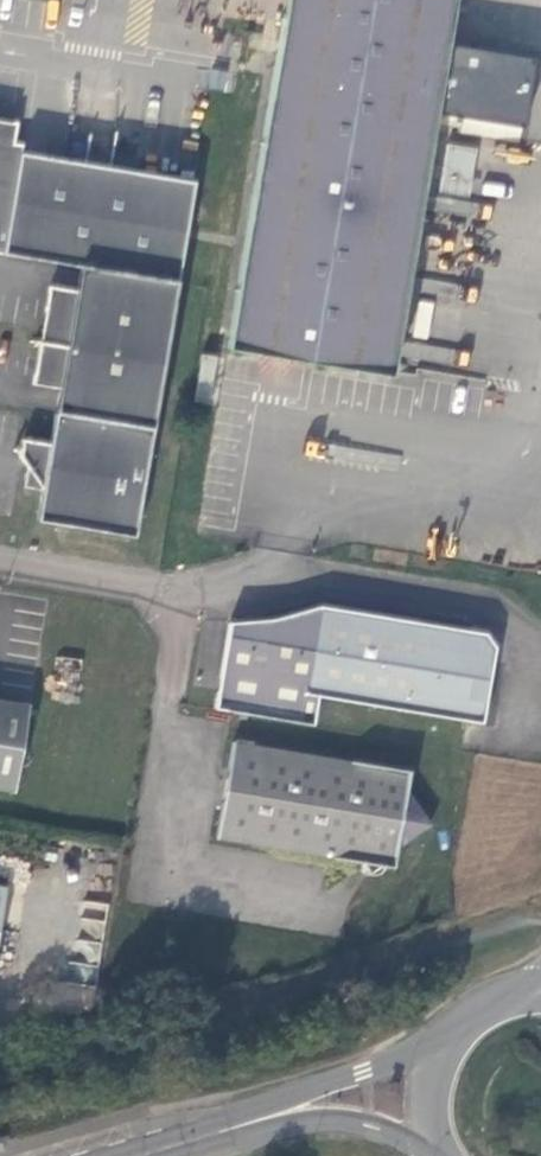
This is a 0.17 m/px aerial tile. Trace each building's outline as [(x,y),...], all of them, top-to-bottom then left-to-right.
[(436,110),(464,114),(476,106),(483,66),(474,53),(446,49),(455,0),(285,0),(227,348),(391,377),(436,110)] [(76,290),(50,286),(40,342),(34,383),(60,388),(56,412),(50,443),(23,438),(20,457),(26,467),(23,486),(42,490),(37,521),(135,537),(194,182),(21,153),(23,145),(13,143),(17,122),(0,119),(0,253),(80,267),(76,290)] [(445,143),(439,192),(471,196),(477,147),(445,143)] [(436,194),(434,211),(471,217),(473,199),(436,194)] [(452,368),(456,350),(401,339),(397,357),(452,368)] [(459,381),(460,410),(481,409),(481,381),(459,381)] [(495,647),(486,634),(320,606),(274,618),(273,629),(230,622),(215,709),(313,726),(319,696),(483,724),(495,647)] [(15,792),(29,703),(0,698),(0,790),(15,792)] [(431,824),(407,791),(410,770),(233,741),(216,839),(366,863),(364,865),(376,876),(385,866),(394,868),(397,848),(431,824)] [(87,1011),(86,988),(62,988),(63,1011),(87,1011)]
